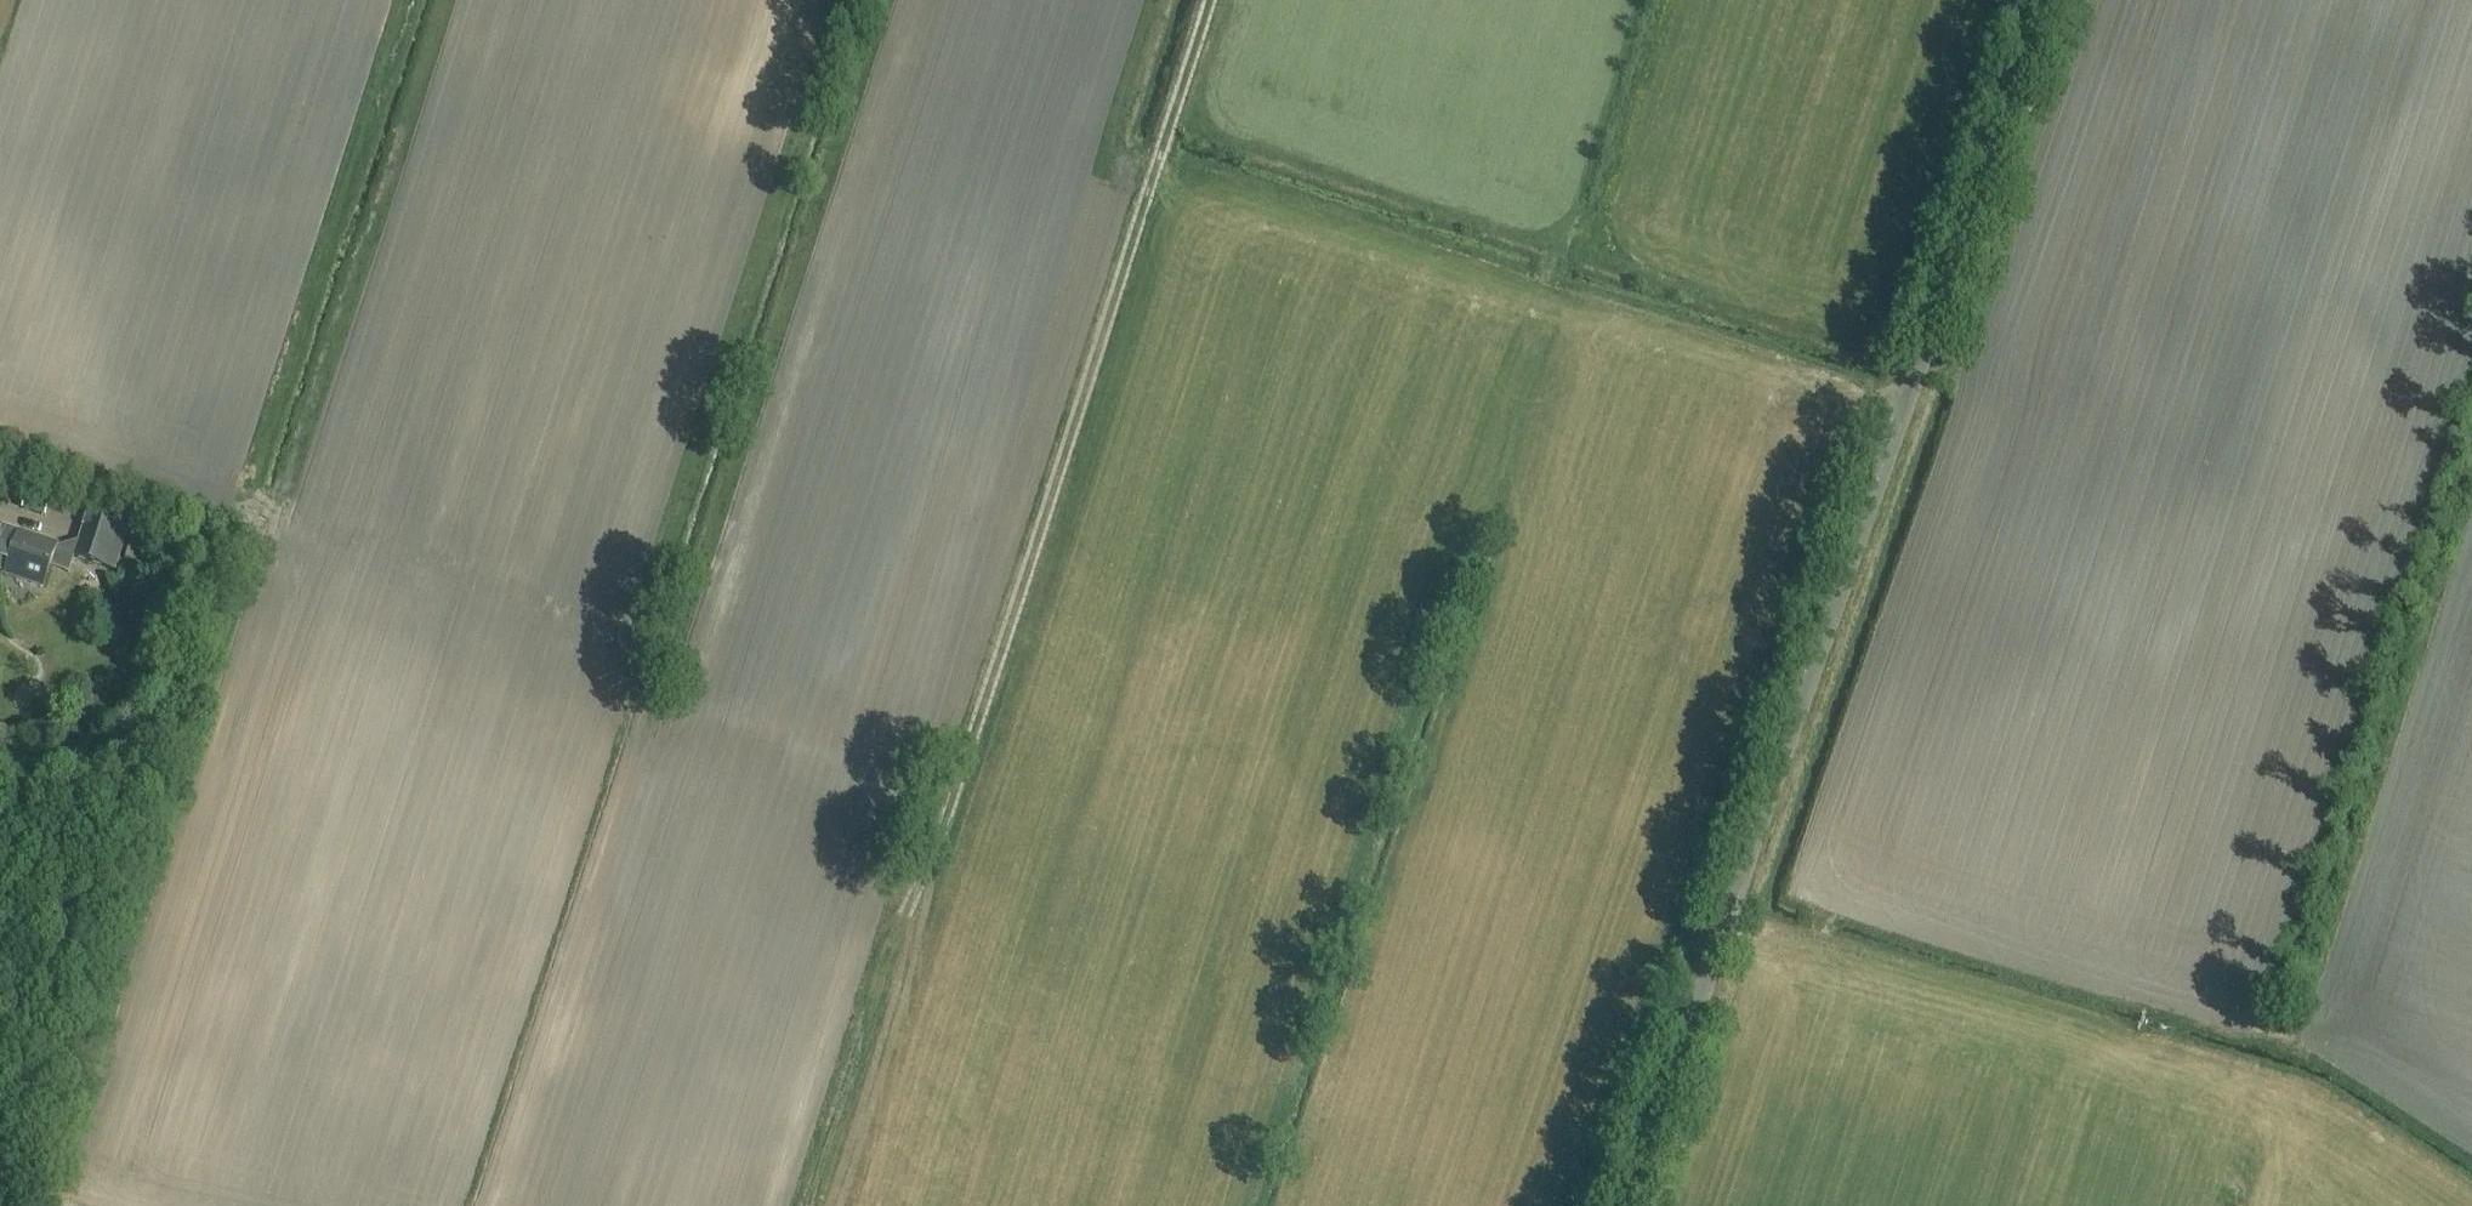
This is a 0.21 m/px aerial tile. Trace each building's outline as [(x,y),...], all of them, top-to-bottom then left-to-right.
[(51,500),(27,492),(21,511),(45,518),(51,500)] [(88,512),(78,543),(55,549),(57,545),(0,526),(0,571),(4,572),(3,575),(42,588),(49,568),(68,575),(73,559),(116,573),(131,526),(88,512)] [(32,712),(39,718),(49,712),(48,702),(40,698),(32,703),(32,712)]
